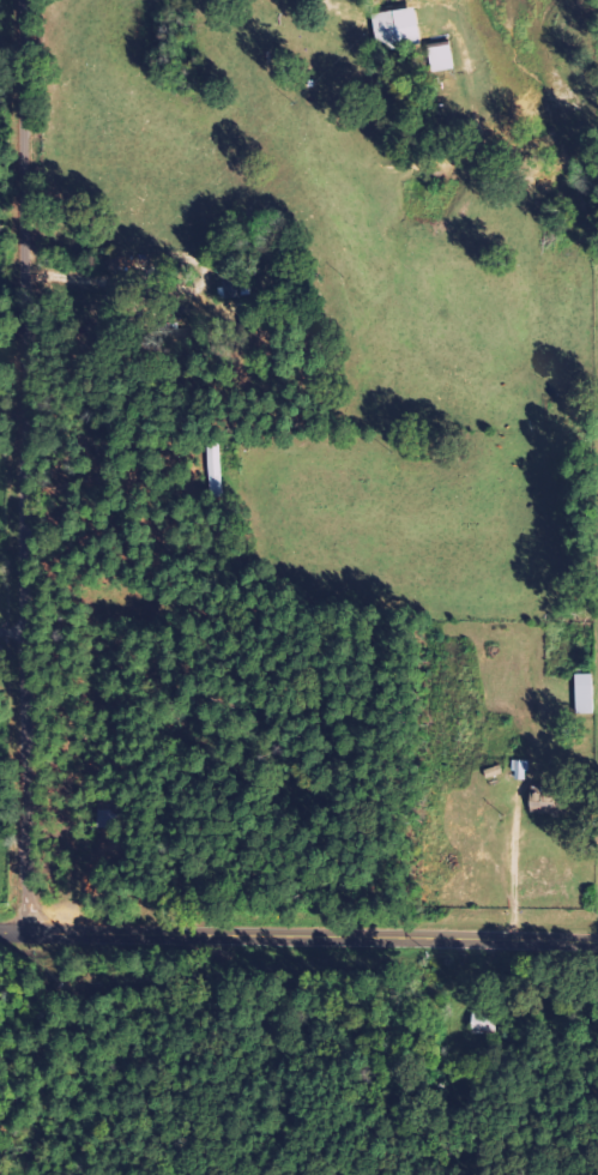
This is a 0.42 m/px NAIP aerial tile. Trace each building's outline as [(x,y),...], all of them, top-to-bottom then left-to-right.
[(423,43),(415,7),(373,15),(380,51),(423,43)] [(434,72),(457,68),(452,41),(429,46),(434,72)] [(594,675),(577,675),(578,715),(595,714),(594,675)] [(500,1034),(501,1014),(474,1013),(473,1033),(500,1034)]
